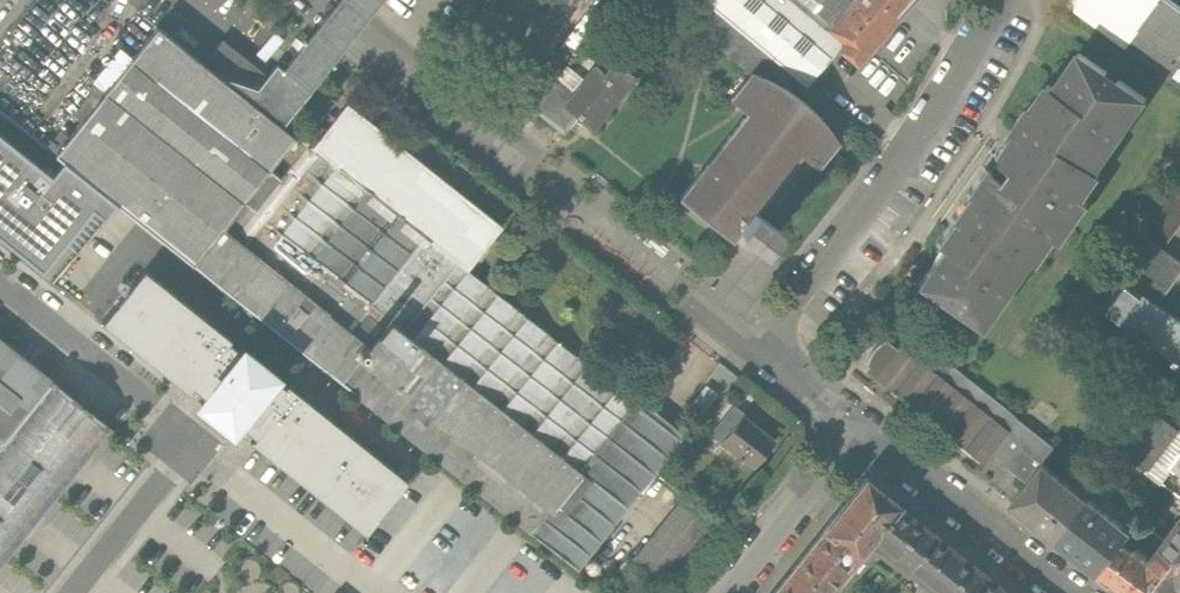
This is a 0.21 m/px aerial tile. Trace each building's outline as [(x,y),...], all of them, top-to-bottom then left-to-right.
[(284,71),(308,90),(361,24),(380,0),(340,0),(336,5),(284,71)] [(834,54),(845,40),(797,0),(699,0),(709,8),(792,77),(805,88),(834,54)] [(845,40),(834,54),(855,71),(914,0),(797,0),(845,40)] [(1126,50),(1179,89),(1179,6),(1171,0),(1058,0),(1126,50)] [(782,89),(792,77),(709,8),(690,30),(747,77),(749,75),(766,82),(782,89)] [(426,452),(493,506),(533,537),(578,572),(686,435),(638,397),(634,403),(467,270),(502,226),(346,103),(309,150),(279,126),(224,83),(175,44),(160,32),(58,161),(112,203),(426,452)] [(943,251),(918,287),(986,335),(1036,263),(1041,266),(1059,240),(1064,244),(1090,206),(1085,202),(1103,176),(1099,174),(1150,100),(1081,51),(1055,88),(1049,84),(1032,108),(1029,107),(1012,131),(1011,130),(993,155),(1016,171),(1006,186),(984,170),(966,195),(969,196),(951,221),(953,222),(936,247),(943,251)] [(563,71),(532,109),(562,134),(568,127),(579,135),(587,125),(590,128),(631,78),(613,63),(603,76),(593,68),(580,84),(563,71)] [(279,126),(308,90),(284,71),(276,65),(257,89),(228,79),(224,83),(279,126)] [(747,77),(728,100),(745,115),(678,199),(754,265),(772,243),(756,230),(809,162),(816,169),(837,144),(825,127),(811,112),(792,97),(782,89),(766,82),(749,75),(747,77)] [(0,139),(0,244),(33,270),(84,206),(91,212),(100,219),(112,203),(55,160),(48,169),(43,175),(0,139)] [(1138,228),(1163,247),(1179,225),(1179,178),(1178,176),(1138,228)] [(1163,247),(1138,228),(1109,267),(1126,280),(1158,304),(1179,275),(1179,260),(1163,247)] [(402,482),(136,269),(95,318),(93,321),(177,387),(183,391),(174,400),(216,434),(226,422),(238,431),(245,436),(241,440),(256,452),(354,530),(357,533),(402,482)] [(1179,366),(1179,321),(1158,304),(1126,280),(1105,309),(1179,366)] [(988,455),(1027,485),(1043,463),(1055,448),(907,337),(896,352),(1004,433),(988,455)] [(47,382),(0,344),(0,439),(47,382)] [(980,464),(988,455),(1004,433),(896,352),(872,383),(980,464)] [(0,439),(0,552),(6,557),(100,440),(108,429),(47,382),(0,439)] [(1179,498),(1179,427),(1159,411),(1125,456),(1179,498)] [(779,445),(746,420),(725,446),(758,472),(779,445)] [(1012,505),(1056,538),(1088,497),(1043,463),(1027,485),(1012,505)] [(866,479),(819,538),(854,566),(873,541),(900,507),(866,479)] [(1132,531),(1088,497),(1056,538),(1101,572),(1121,545),(1132,531)] [(617,592),(663,592),(664,592),(675,592),(720,538),(681,507),(632,568),(635,570),(617,592)] [(939,592),(945,592),(969,561),(900,507),(873,541),(939,592)] [(1166,539),(1179,549),(1179,521),(1166,539)] [(776,592),(832,592),(854,566),(819,538),(776,592)] [(1166,539),(1147,564),(1121,545),(1101,572),(1129,592),(1177,592),(1179,589),(1179,549),(1166,539)] [(969,561),(945,592),(1010,592),(969,561)]
